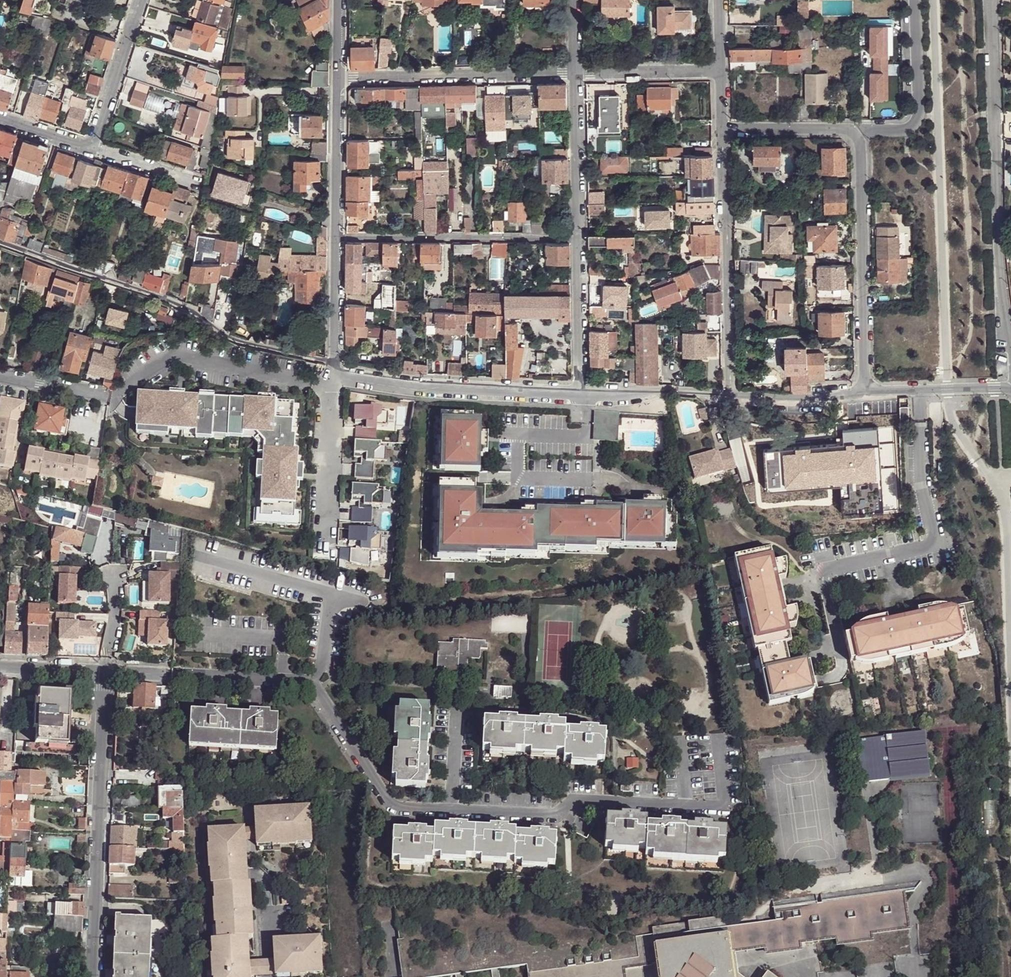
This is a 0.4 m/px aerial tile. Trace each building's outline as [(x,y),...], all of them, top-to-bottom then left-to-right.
[(21,10),(31,14),(34,6),(42,8),(45,0),(24,0),(21,10)] [(329,0),(316,0),(301,8),(310,28),(329,17),(329,0)] [(628,0),(603,0),(603,15),(628,15),(628,0)] [(798,18),(807,18),(807,0),(798,0),(798,18)] [(202,1),(197,19),(213,24),(219,6),(202,1)] [(674,28),(674,12),(674,6),(658,6),(658,32),(674,31),(674,28)] [(124,16),(126,9),(118,7),(115,14),(124,16)] [(108,25),(112,13),(96,8),(92,20),(108,25)] [(690,11),(674,12),(674,28),(691,28),(690,11)] [(227,28),(231,15),(230,14),(224,12),(223,12),(218,25),(227,28)] [(45,19),(45,18),(34,15),(30,26),(41,30),(45,19)] [(776,16),(775,24),(793,24),(793,16),(776,16)] [(329,26),(329,17),(310,28),(313,34),(315,35),(329,26)] [(50,25),(51,20),(45,18),(45,19),(41,30),(40,33),(47,35),(50,25)] [(217,26),(196,20),(193,30),(191,39),(190,41),(190,43),(199,46),(211,50),(217,27),(217,26)] [(191,39),(193,30),(177,26),(174,36),(190,41),(191,39)] [(870,80),(870,100),(888,100),(887,55),(883,55),(882,27),(869,27),(870,48),(873,48),(873,56),(873,73),(874,80),(870,80)] [(91,54),(98,35),(93,33),(92,33),(86,52),(91,54)] [(110,59),(116,40),(98,35),(91,54),(92,54),(100,56),(110,59)] [(787,48),(772,48),(773,60),(773,62),(787,62),(788,62),(793,62),(800,62),(810,60),(810,49),(810,41),(810,38),(798,38),(799,48),(787,48)] [(380,39),(379,51),(388,52),(390,52),(391,40),(380,39)] [(767,39),(767,48),(772,48),(787,48),(787,39),(767,39)] [(352,68),(374,68),(373,47),(352,47),(351,59),(348,59),(348,65),(349,67),(352,68)] [(729,47),(729,60),(754,60),(760,60),(765,60),(773,60),(772,48),(767,48),(729,47)] [(472,50),(455,50),(455,60),(455,66),(472,65),(472,50)] [(378,68),(386,67),(388,52),(379,51),(378,68)] [(729,60),(730,69),(754,69),(754,60),(729,60)] [(328,85),(328,62),(316,61),(315,70),(313,70),(312,70),(311,85),(328,85)] [(219,69),(199,64),(198,67),(194,80),(198,82),(199,85),(198,89),(211,93),(214,84),(217,85),(220,77),(218,73),(219,69)] [(194,80),(198,67),(191,65),(187,78),(194,80)] [(223,66),(222,70),(221,76),(243,76),(243,66),(223,66)] [(806,103),(827,104),(827,73),(806,73),(806,103)] [(7,110),(19,78),(6,74),(0,90),(0,108),(7,110)] [(48,90),(50,83),(38,79),(33,93),(46,97),(48,90)] [(98,95),(101,87),(88,83),(85,92),(98,95)] [(566,83),(538,83),(538,94),(538,107),(566,106),(566,83)] [(242,95),(242,84),(229,84),(228,113),(247,113),(247,95),(242,95)] [(423,112),(446,112),(446,110),(446,100),(445,85),(420,86),(420,108),(421,108),(423,108),(423,112)] [(446,100),(461,100),(461,85),(445,85),(446,100)] [(461,100),(475,100),(474,85),(461,85),(461,100)] [(405,86),(384,87),(384,97),(405,97),(406,97),(405,86)] [(405,109),(420,108),(420,86),(405,86),(406,97),(405,97),(405,109)] [(647,107),(671,107),(671,104),(671,97),(671,86),(647,87),(647,96),(647,107)] [(384,87),(357,87),(357,90),(357,100),(384,99),(384,97),(384,87)] [(72,95),(74,90),(67,88),(64,98),(66,98),(63,107),(67,109),(68,108),(72,95)] [(147,93),(134,89),(130,102),(143,107),(147,93)] [(54,92),(48,90),(46,97),(40,116),(56,122),(62,103),(52,99),(54,92)] [(40,116),(46,97),(33,93),(24,115),(38,120),(40,116)] [(486,130),(506,130),(505,119),(505,94),(485,95),(486,130)] [(531,107),(538,107),(538,94),(505,94),(505,119),(531,118),(531,107)] [(77,96),(72,95),(68,108),(70,109),(65,124),(81,129),(87,112),(76,108),(79,97),(77,96)] [(605,130),(619,129),(618,95),(598,96),(599,115),(598,115),(598,124),(598,126),(605,125),(605,130)] [(208,97),(206,103),(217,106),(218,98),(210,97),(208,97)] [(458,110),(461,110),(461,109),(461,100),(446,100),(446,110),(458,110)] [(461,109),(475,108),(475,100),(461,100),(461,109)] [(206,103),(200,101),(198,108),(209,111),(216,113),(217,106),(206,103)] [(209,111),(198,108),(183,103),(182,105),(186,106),(184,114),(188,116),(184,131),(202,137),(204,132),(203,132),(209,111)] [(792,119),(801,119),(800,104),(793,104),(792,119)] [(801,119),(808,119),(808,104),(800,104),(801,119)] [(175,128),(184,131),(188,116),(184,114),(186,106),(182,105),(175,128)] [(446,118),(446,128),(455,128),(455,124),(459,124),(458,110),(446,110),(446,112),(446,118)] [(212,141),(216,113),(209,111),(203,132),(204,132),(202,137),(201,142),(204,143),(204,139),(212,141)] [(291,134),(300,134),(300,114),(299,113),(293,114),(291,114),(291,134)] [(300,114),(300,134),(320,134),(320,114),(300,114)] [(619,134),(619,129),(605,130),(605,125),(598,126),(598,124),(596,124),(596,135),(619,134)] [(0,129),(0,151),(10,154),(11,154),(14,146),(17,135),(0,129)] [(240,137),(241,129),(226,129),(226,137),(229,137),(228,157),(245,157),(245,155),(253,155),(253,137),(244,137),(240,137)] [(14,146),(21,148),(23,140),(24,137),(17,135),(14,146)] [(466,155),(476,154),(475,137),(466,137),(466,155)] [(204,143),(203,147),(210,150),(212,141),(204,139),(204,143)] [(16,164),(15,165),(40,173),(48,148),(23,140),(21,148),(16,164)] [(162,155),(168,157),(173,142),(166,140),(162,155)] [(347,141),(347,165),(367,165),(367,140),(347,141)] [(173,142),(168,157),(187,163),(189,158),(192,149),(173,142)] [(313,153),(327,154),(327,142),(314,142),(313,153)] [(759,163),(775,163),(779,163),(780,163),(780,144),(753,144),(753,162),(759,163)] [(8,162),(16,164),(21,148),(14,146),(11,154),(10,154),(8,162)] [(203,147),(201,147),(199,153),(203,154),(209,156),(210,150),(203,147)] [(639,148),(630,148),(630,157),(639,157),(639,148)] [(823,172),(844,172),(844,162),(846,162),(846,151),(843,151),(843,148),(822,148),(823,172)] [(51,170),(67,176),(73,159),(74,157),(57,151),(51,170)] [(327,162),(327,154),(313,153),(312,152),(312,161),(320,161),(320,162),(327,162)] [(209,161),(209,156),(203,154),(201,167),(208,168),(209,161)] [(690,166),(691,175),(713,175),(712,155),(695,155),(690,155),(690,164),(687,164),(687,166),(690,166)] [(626,172),(625,157),(600,157),(600,172),(626,172)] [(185,169),(193,171),(196,160),(189,158),(187,163),(185,169)] [(543,158),(533,159),(533,181),(543,181),(543,158)] [(567,158),(543,158),(543,181),(568,180),(567,158)] [(67,176),(67,177),(73,179),(77,168),(75,167),(77,160),(73,159),(67,176)] [(77,168),(73,179),(80,181),(89,185),(96,165),(77,159),(77,160),(75,167),(77,168)] [(320,161),(312,161),(295,161),(295,189),(307,189),(307,182),(307,179),(311,179),(320,179),(320,162),(320,161)] [(97,183),(121,191),(126,178),(128,171),(104,163),(102,167),(97,183)] [(15,165),(15,167),(9,183),(6,191),(15,194),(23,196),(31,199),(40,173),(15,165)] [(89,185),(96,187),(97,183),(102,167),(96,165),(89,185)] [(440,186),(448,186),(447,168),(440,168),(422,169),(422,175),(422,179),(422,184),(432,184),(432,181),(440,181),(440,186)] [(414,169),(397,170),(397,177),(414,177),(414,175),(414,169)] [(73,179),(67,177),(67,176),(51,170),(49,175),(55,178),(51,187),(62,191),(64,187),(72,188),(78,187),(80,181),(73,179)] [(128,171),(126,178),(128,179),(123,192),(130,194),(141,198),(148,177),(128,171)] [(245,193),(249,180),(219,172),(213,194),(242,202),(245,193)] [(347,175),(347,184),(369,184),(369,175),(347,175)] [(713,175),(691,175),(691,195),(692,195),(713,194),(713,175)] [(413,195),(413,200),(423,200),(423,199),(422,184),(422,179),(416,179),(416,188),(418,195),(413,195)] [(6,191),(9,183),(1,180),(0,180),(0,207),(2,206),(4,199),(6,191)] [(423,207),(436,207),(435,193),(448,192),(448,186),(440,186),(440,181),(432,181),(432,184),(422,184),(423,199),(423,200),(423,207)] [(347,184),(346,200),(367,200),(369,200),(369,190),(369,184),(347,184)] [(152,188),(169,193),(169,192),(152,186),(144,208),(160,214),(161,211),(146,206),(152,188)] [(190,191),(175,186),(172,193),(168,207),(183,211),(186,203),(190,191)] [(162,211),(169,193),(152,188),(146,206),(161,211),(162,211)] [(824,189),(824,211),(844,211),(844,189),(824,189)] [(369,190),(369,200),(377,200),(377,190),(369,190)] [(13,202),(15,194),(6,191),(4,199),(13,202)] [(121,191),(118,199),(127,202),(130,194),(123,192),(121,191)] [(168,207),(172,193),(169,193),(162,211),(161,214),(160,214),(159,216),(164,218),(165,215),(168,207)] [(248,194),(245,193),(242,202),(249,204),(252,195),(248,194)] [(14,202),(23,196),(15,194),(13,202),(14,202)] [(346,200),(346,212),(359,212),(366,212),(367,200),(346,200)] [(423,200),(413,200),(413,218),(423,218),(423,207),(423,200)] [(692,201),(686,201),(686,204),(682,204),(682,209),(686,209),(686,212),(695,212),(696,215),(704,214),(704,212),(713,212),(713,200),(692,201)] [(510,202),(508,202),(508,210),(504,209),(504,219),(508,219),(508,220),(523,220),(524,220),(524,205),(524,201),(510,201),(510,202)] [(686,201),(676,201),(677,212),(686,212),(686,209),(682,209),(682,204),(686,204),(686,201)] [(183,211),(168,207),(165,215),(185,221),(186,215),(189,215),(192,205),(186,203),(183,211)] [(587,203),(588,214),(604,214),(604,203),(587,203)] [(423,218),(424,232),(437,232),(437,207),(436,207),(423,207),(423,218)] [(449,232),(453,232),(452,225),(462,225),(462,210),(448,211),(449,232)] [(668,210),(644,210),(644,227),(669,226),(668,210)] [(13,242),(15,236),(19,224),(8,220),(10,214),(2,211),(0,217),(0,218),(1,218),(0,221),(0,238),(13,242)] [(17,244),(20,244),(24,236),(27,226),(29,220),(13,215),(10,214),(8,220),(19,224),(15,236),(19,238),(17,244)] [(767,214),(766,226),(772,226),(772,241),(768,241),(768,251),(793,252),(793,241),(789,241),(789,233),(789,226),(793,226),(793,215),(782,214),(767,214)] [(531,227),(546,227),(546,215),(530,215),(530,220),(531,220),(531,227)] [(523,232),(532,232),(531,227),(531,220),(530,220),(524,220),(523,220),(523,232)] [(828,224),(817,225),(808,225),(809,249),(835,249),(835,225),(828,224)] [(714,233),(714,225),(686,225),(687,229),(687,234),(691,234),(714,234),(714,233)] [(27,226),(24,236),(28,238),(32,228),(27,226)] [(897,226),(879,226),(879,235),(897,235),(897,226)] [(719,233),(714,233),(714,234),(691,234),(692,255),(705,255),(711,255),(720,254),(719,233)] [(633,235),(588,235),(588,245),(626,245),(633,245),(633,235)] [(877,257),(897,257),(897,235),(879,235),(877,235),(877,257)] [(321,237),(318,236),(317,239),(316,257),(279,256),(277,262),(276,270),(287,270),(317,270),(326,270),(326,262),(326,239),(321,237)] [(26,247),(39,251),(42,243),(30,238),(28,243),(26,247)] [(220,262),(222,262),(226,239),(215,238),(214,250),(222,251),(220,262)] [(226,239),(222,262),(236,264),(239,241),(226,239)] [(346,241),(346,261),(361,261),(361,253),(361,242),(346,241)] [(383,242),(367,242),(367,254),(366,254),(369,254),(383,254),(383,242)] [(383,254),(383,262),(396,263),(397,263),(397,242),(383,242),(383,254)] [(421,242),(421,243),(421,256),(421,263),(424,263),(424,260),(438,261),(439,261),(440,257),(442,257),(442,247),(439,246),(439,242),(421,242)] [(473,242),(454,242),(454,251),(457,252),(467,252),(472,252),(473,242)] [(569,243),(546,243),(546,263),(569,263),(569,243)] [(506,255),(507,245),(491,245),(491,255),(506,255)] [(48,255),(62,260),(64,254),(50,250),(48,255)] [(193,250),(191,263),(196,264),(201,264),(202,251),(193,250)] [(252,277),(275,280),(276,270),(277,262),(269,262),(270,256),(259,254),(257,270),(254,269),(252,277)] [(897,258),(897,257),(877,257),(878,281),(905,281),(905,269),(898,270),(897,258)] [(26,258),(22,277),(47,285),(51,272),(52,269),(52,268),(26,258)] [(87,268),(94,270),(96,264),(97,260),(91,258),(87,268)] [(346,261),(346,289),(365,290),(366,281),(366,280),(361,279),(361,269),(361,261),(346,261)] [(146,274),(149,265),(139,262),(133,277),(132,279),(143,283),(146,274)] [(94,270),(106,274),(108,268),(96,264),(94,270)] [(201,264),(196,264),(194,274),(194,275),(218,275),(220,264),(201,264)] [(221,264),(220,275),(236,276),(239,264),(236,264),(221,264)] [(710,277),(704,264),(703,264),(687,270),(693,282),(695,285),(710,277)] [(720,279),(720,265),(704,264),(710,277),(720,279)] [(843,265),(842,265),(818,265),(818,266),(818,287),(843,287),(843,281),(843,265)] [(80,277),(58,270),(51,291),(54,292),(66,295),(66,297),(74,300),(79,280),(80,277)] [(317,270),(287,270),(287,283),(294,283),(295,302),(318,302),(317,276),(317,270)] [(693,282),(687,270),(653,283),(655,288),(652,289),(658,305),(663,303),(664,307),(669,305),(668,302),(696,291),(693,282)] [(118,278),(128,282),(129,276),(120,272),(118,278)] [(163,280),(146,274),(143,283),(142,287),(159,292),(161,284),(163,280)] [(648,274),(636,275),(637,283),(649,282),(648,274)] [(161,284),(168,287),(171,277),(164,275),(163,280),(161,284)] [(90,283),(79,280),(74,300),(73,300),(84,303),(90,283)] [(778,302),(777,307),(777,322),(792,323),(793,291),(782,290),(783,282),(762,281),(762,290),(768,290),(768,301),(778,302)] [(374,306),(396,308),(396,301),(396,285),(381,283),(381,286),(384,286),(383,300),(374,299),(374,306)] [(165,295),(168,287),(161,284),(159,292),(165,295)] [(539,293),(564,294),(564,285),(540,285),(539,293)] [(606,307),(625,308),(626,286),(604,285),(604,292),(603,300),(603,306),(606,307)] [(721,314),(720,290),(707,292),(707,314),(721,314)] [(54,292),(51,291),(50,292),(49,291),(45,305),(51,306),(53,301),(52,299),(54,292)] [(453,312),(465,312),(477,313),(505,314),(505,294),(505,292),(470,291),(470,305),(454,305),(453,312)] [(505,294),(505,314),(508,314),(558,315),(570,315),(570,295),(505,294)] [(430,296),(430,311),(435,311),(446,311),(447,302),(446,297),(430,296)] [(396,301),(396,308),(407,310),(408,301),(396,301)] [(346,304),(346,323),(364,325),(364,306),(346,304)] [(605,317),(606,307),(603,306),(589,306),(590,317),(605,317)] [(161,308),(158,314),(164,317),(166,311),(161,308)] [(199,313),(212,322),(214,312),(214,309),(200,308),(199,313)] [(426,311),(426,321),(435,321),(435,311),(430,311),(426,311)] [(455,322),(466,322),(465,312),(453,312),(446,311),(435,311),(435,321),(435,325),(455,325),(455,322)] [(819,313),(820,321),(820,333),(847,333),(847,320),(845,320),(843,320),(843,311),(820,312),(819,313)] [(223,330),(230,334),(232,318),(214,312),(212,322),(223,330)] [(505,314),(477,313),(476,328),(496,328),(505,328),(505,321),(505,316),(505,314)] [(811,322),(820,321),(819,313),(811,313),(811,322)] [(171,326),(173,321),(174,319),(167,316),(166,318),(165,322),(167,323),(166,325),(171,326)] [(377,317),(376,326),(384,326),(385,318),(377,317)] [(505,328),(506,346),(524,347),(517,345),(517,321),(505,321),(505,328)] [(455,333),(466,333),(466,322),(455,322),(455,325),(455,331),(455,333)] [(697,322),(698,332),(704,332),(708,332),(708,322),(697,322)] [(346,323),(345,333),(353,334),(367,335),(368,325),(364,325),(346,323)] [(635,357),(635,383),(651,384),(659,385),(657,323),(650,323),(635,323),(635,331),(635,357)] [(376,326),(368,325),(367,335),(383,337),(384,328),(384,326),(376,326)] [(396,329),(384,328),(383,337),(383,353),(395,353),(395,343),(396,337),(396,329)] [(590,354),(608,355),(607,350),(607,331),(601,331),(595,330),(590,330),(590,354)] [(607,331),(607,350),(616,351),(617,350),(617,331),(607,331)] [(704,339),(704,332),(698,332),(683,331),(683,355),(715,355),(715,339),(704,339)] [(92,337),(91,337),(71,332),(61,367),(78,371),(81,358),(86,359),(92,337)] [(806,348),(821,348),(821,339),(805,339),(805,346),(806,348)] [(9,343),(6,355),(15,357),(17,344),(9,343)] [(304,353),(314,356),(314,354),(316,344),(307,343),(304,353)] [(95,346),(93,351),(110,355),(113,347),(111,347),(106,349),(95,346)] [(507,377),(518,377),(524,347),(506,346),(506,363),(506,368),(507,377)] [(806,353),(806,348),(805,346),(786,346),(787,371),(806,371),(806,353)] [(116,361),(122,349),(113,347),(110,355),(93,351),(88,372),(106,376),(104,386),(111,387),(114,371),(116,361)] [(806,353),(806,371),(823,371),(824,362),(823,352),(806,353)] [(613,366),(613,356),(608,355),(590,354),(590,365),(613,366)] [(621,366),(621,356),(616,356),(613,356),(613,366),(621,366)] [(635,383),(635,357),(623,356),(623,368),(629,369),(629,377),(630,383),(635,383)] [(316,363),(306,361),(305,367),(315,369),(316,363)] [(452,375),(467,375),(466,364),(466,363),(448,362),(447,374),(452,375)] [(404,371),(427,373),(427,365),(413,363),(405,363),(404,371)] [(498,376),(507,377),(506,368),(498,369),(498,376)] [(823,371),(806,371),(806,374),(806,380),(807,381),(824,380),(823,371)] [(807,392),(807,381),(806,380),(806,374),(792,374),(792,384),(784,384),(784,392),(807,392)] [(263,401),(140,395),(138,436),(256,442),(260,447),(255,526),(302,527),(303,512),(296,512),(296,490),(300,490),(300,483),(300,482),(296,482),(297,474),(297,466),(299,436),(293,435),(294,403),(276,402),(269,402),(263,401)] [(9,469),(11,469),(13,454),(10,453),(16,423),(19,424),(20,415),(17,403),(0,400),(0,436),(9,469)] [(62,421),(64,411),(39,407),(34,431),(58,436),(61,428),(61,425),(62,421)] [(381,409),(372,407),(372,410),(356,409),(356,424),(363,424),(368,424),(368,428),(363,428),(358,428),(357,441),(374,442),(375,426),(387,427),(388,413),(381,412),(381,409)] [(451,415),(429,415),(427,470),(479,471),(488,471),(488,419),(466,419),(466,415),(462,415),(462,410),(451,410),(451,415)] [(594,412),(593,441),(618,442),(620,413),(594,412)] [(843,446),(765,448),(768,493),(840,488),(842,518),(900,514),(895,426),(842,431),(843,446)] [(9,469),(0,436),(0,467),(9,469)] [(357,441),(355,441),(354,457),(362,457),(367,457),(366,464),(361,464),(356,464),(355,477),(375,479),(376,459),(387,460),(388,446),(383,446),(383,442),(374,442),(357,441)] [(85,479),(96,480),(96,478),(101,450),(92,448),(90,457),(86,457),(86,460),(73,457),(72,460),(42,455),(43,452),(30,450),(37,474),(39,474),(38,477),(68,483),(69,480),(84,482),(85,479)] [(24,472),(37,474),(30,450),(27,449),(24,472)] [(690,461),(696,480),(736,469),(731,451),(718,455),(717,453),(690,461)] [(427,470),(422,470),(421,561),(438,561),(506,562),(506,560),(509,561),(509,507),(492,507),(492,519),(484,519),(485,484),(479,484),(479,471),(427,470)] [(164,480),(153,478),(151,486),(162,488),(164,480)] [(379,486),(353,484),(352,500),(360,501),(364,501),(364,508),(359,508),(354,507),(353,521),(371,522),(373,503),(384,503),(385,490),(379,489),(379,486)] [(566,502),(568,553),(610,554),(610,547),(624,548),(625,497),(595,497),(595,503),(566,502)] [(625,497),(624,548),(676,549),(677,516),(671,515),(671,498),(625,497)] [(568,553),(566,502),(536,502),(536,508),(509,507),(509,561),(511,560),(511,558),(551,559),(551,552),(568,553)] [(10,526),(11,519),(0,516),(0,523),(10,526)] [(85,537),(97,540),(101,523),(86,518),(82,530),(77,529),(75,535),(85,537)] [(168,527),(150,522),(147,531),(149,531),(148,536),(150,537),(148,552),(153,553),(152,562),(159,562),(165,562),(165,553),(178,554),(179,538),(167,537),(168,527)] [(376,530),(350,528),(349,544),(355,545),(361,545),(361,549),(355,548),(350,548),(349,562),(368,567),(369,549),(380,549),(382,534),(376,534),(376,530)] [(53,541),(57,542),(82,548),(85,537),(75,535),(56,529),(53,541)] [(85,537),(82,548),(81,552),(92,555),(97,540),(85,537)] [(53,541),(50,540),(50,545),(49,562),(56,562),(57,542),(53,541)] [(767,557),(766,550),(734,557),(739,580),(743,579),(745,586),(740,587),(744,602),(780,595),(776,579),(780,578),(785,577),(785,575),(786,573),(786,571),(786,569),(786,567),(786,565),(785,562),(785,561),(785,560),(773,562),(772,556),(767,557)] [(165,562),(159,562),(159,569),(159,574),(155,574),(147,574),(147,582),(147,603),(167,603),(167,579),(178,579),(178,578),(179,574),(180,562),(165,562)] [(78,577),(78,568),(58,567),(56,603),(73,604),(74,591),(74,576),(78,577)] [(780,595),(783,610),(787,609),(780,578),(776,579),(780,595)] [(7,587),(7,602),(14,602),(16,602),(16,587),(7,587)] [(74,591),(73,604),(80,604),(81,591),(74,591)] [(783,610),(780,595),(744,602),(754,650),(756,650),(761,649),(784,644),(790,643),(787,627),(795,625),(795,623),(796,621),(796,619),(796,617),(796,614),(796,612),(796,610),(795,608),(787,609),(783,610)] [(6,607),(6,623),(13,623),(14,602),(7,602),(6,607)] [(963,637),(967,636),(962,609),(954,611),(953,609),(951,608),(948,607),(945,607),(943,606),(940,606),(937,606),(934,606),(932,607),(916,610),(916,612),(917,615),(902,619),(910,655),(925,652),(924,646),(931,645),(932,651),(947,647),(948,647),(950,647),(952,646),(954,645),(956,644),(958,643),(960,641),(962,640),(963,638),(964,638),(963,637)] [(47,608),(28,607),(27,626),(47,627),(47,608)] [(159,611),(139,610),(138,620),(147,621),(146,645),(165,646),(166,622),(158,621),(159,611)] [(73,613),(55,613),(54,622),(58,622),(57,640),(76,640),(76,637),(94,638),(95,623),(73,622),(73,613)] [(852,633),(844,635),(849,661),(853,660),(853,662),(855,663),(857,663),(860,664),(862,664),(865,664),(867,664),(869,664),(871,664),(873,663),(887,661),(886,655),(893,653),(894,659),(910,655),(902,619),(887,622),(886,618),(886,617),(870,620),(869,620),(866,621),(864,622),(861,624),(858,625),(856,627),(854,629),(852,631),(851,631),(852,633)] [(5,632),(5,633),(13,634),(13,623),(6,623),(5,632)] [(26,656),(45,657),(47,627),(27,626),(26,656)] [(4,655),(20,655),(20,634),(13,634),(5,633),(4,647),(4,655)] [(435,673),(460,674),(460,666),(469,666),(469,658),(482,658),(482,649),(489,649),(489,644),(484,644),(485,641),(458,639),(457,649),(436,648),(435,673)] [(784,644),(789,665),(795,664),(790,643),(784,644)] [(789,665),(784,644),(761,649),(763,657),(758,658),(756,658),(759,673),(761,672),(768,704),(789,700),(788,693),(795,692),(797,698),(798,698),(801,697),(803,696),(805,696),(807,694),(809,693),(811,692),(812,691),(812,688),(814,688),(808,662),(795,664),(789,665)] [(117,684),(116,693),(133,694),(133,685),(117,684)] [(153,686),(133,685),(133,694),(132,707),(152,708),(153,686)] [(493,696),(496,696),(502,697),(511,697),(511,687),(494,686),(493,696)] [(37,690),(37,699),(35,728),(34,743),(67,745),(69,720),(64,719),(64,711),(65,692),(37,690)] [(789,700),(797,698),(795,692),(788,693),(789,700)] [(397,753),(396,778),(395,786),(425,787),(426,780),(426,761),(427,739),(428,720),(429,706),(399,705),(399,712),(398,738),(397,753)] [(189,743),(276,747),(278,715),(270,715),(249,714),(226,712),(206,711),(191,711),(189,743)] [(571,761),(596,762),(604,762),(605,733),(598,733),(580,731),(565,730),(565,724),(557,724),(539,723),(517,722),(498,721),(484,720),(482,750),(490,751),(515,751),(531,752),(556,754),(564,754),(564,760),(571,761)] [(864,759),(867,780),(927,774),(923,732),(856,738),(860,759),(864,759)] [(860,781),(867,780),(864,759),(860,759),(856,738),(860,781)] [(10,754),(14,755),(14,752),(14,742),(14,740),(0,739),(0,754),(10,754)] [(34,743),(14,742),(14,752),(80,756),(80,746),(67,745),(34,743)] [(14,752),(14,755),(13,756),(13,762),(46,764),(60,765),(79,766),(80,756),(14,752)] [(162,772),(164,752),(158,752),(156,771),(162,772)] [(9,774),(9,763),(10,756),(10,754),(0,754),(0,773),(9,774)] [(627,767),(638,767),(638,757),(627,757),(627,767)] [(11,811),(12,803),(13,786),(13,774),(9,774),(0,773),(0,783),(0,790),(0,810),(11,811)] [(16,786),(13,786),(12,803),(28,804),(28,795),(28,788),(37,788),(38,774),(16,773),(16,786)] [(622,791),(633,792),(634,783),(623,782),(622,791)] [(43,790),(43,788),(37,788),(28,788),(28,795),(42,796),(43,794),(43,790)] [(157,793),(158,810),(162,810),(166,810),(165,794),(157,793)] [(166,810),(182,810),(181,794),(165,794),(166,810)] [(112,796),(111,808),(121,809),(121,797),(112,796)] [(121,797),(121,809),(145,810),(145,798),(121,797)] [(12,803),(11,811),(11,824),(22,824),(27,824),(26,824),(27,819),(28,804),(12,803)] [(271,841),(271,843),(295,841),(295,840),(310,839),(308,809),(292,810),(293,821),(279,822),(278,814),(270,814),(270,811),(254,812),(255,829),(256,842),(271,841)] [(0,810),(0,829),(10,829),(11,824),(11,811),(0,810)] [(175,834),(183,834),(182,824),(182,810),(166,810),(162,810),(162,819),(172,819),(172,823),(173,833),(173,834),(175,834)] [(278,810),(278,814),(279,822),(293,821),(292,810),(278,810)] [(654,855),(717,858),(725,859),(726,830),(712,829),(694,828),(679,827),(661,826),(647,825),(647,819),(639,819),(621,818),(607,817),(605,847),(613,847),(638,848),(646,849),(646,855),(654,855)] [(22,824),(11,824),(10,829),(10,832),(21,832),(22,824)] [(30,833),(33,833),(33,825),(26,824),(27,824),(22,824),(21,832),(30,833)] [(522,863),(547,864),(554,865),(556,836),(548,835),(530,834),(515,833),(515,830),(508,830),(489,829),(467,828),(449,827),(434,827),(433,832),(426,832),(408,831),(393,830),(392,860),(399,860),(425,862),(432,862),(433,856),(440,856),(465,858),(481,858),(506,859),(514,860),(514,862),(522,863)] [(111,828),(109,848),(134,849),(135,829),(111,828)] [(10,829),(0,829),(0,839),(5,839),(10,840),(10,832),(10,829)] [(255,829),(244,830),(244,843),(256,842),(255,829)] [(217,886),(219,886),(247,884),(246,868),(235,869),(234,855),(242,854),(241,846),(245,846),(244,843),(244,830),(213,832),(214,847),(213,847),(214,871),(216,870),(217,886)] [(21,832),(10,832),(10,840),(10,845),(10,847),(24,848),(25,842),(29,842),(30,833),(21,832)] [(86,842),(86,834),(77,834),(77,842),(86,842)] [(9,863),(10,847),(10,845),(4,844),(2,844),(2,859),(0,859),(0,862),(9,863)] [(10,847),(9,863),(9,874),(8,884),(13,885),(14,886),(19,886),(20,885),(23,885),(23,871),(24,848),(10,847)] [(109,848),(109,866),(124,867),(134,867),(134,852),(134,849),(109,848)] [(245,854),(242,854),(234,855),(235,869),(246,868),(245,854)] [(0,862),(0,873),(9,874),(9,863),(0,862)] [(109,866),(109,874),(124,875),(124,867),(109,866)] [(31,872),(23,871),(23,885),(30,885),(31,872)] [(169,884),(184,885),(184,876),(169,876),(169,884)] [(923,882),(827,895),(828,905),(902,894),(914,892),(923,882)] [(222,925),(223,940),(247,939),(253,938),(252,922),(241,923),(240,909),(248,908),(247,901),(250,901),(249,884),(247,884),(219,886),(220,901),(219,901),(220,925),(222,925)] [(83,895),(84,886),(71,885),(71,894),(83,895)] [(108,897),(132,899),(132,887),(108,885),(108,897)] [(902,894),(828,905),(829,938),(838,937),(839,944),(870,939),(869,933),(907,928),(902,894)] [(773,912),(817,906),(816,897),(772,903),(773,912)] [(54,917),(70,917),(71,904),(55,903),(55,905),(54,917)] [(82,917),(83,904),(71,903),(71,904),(70,917),(81,917),(82,917)] [(53,917),(54,917),(55,905),(46,905),(45,916),(53,917)] [(753,926),(753,949),(767,948),(768,954),(799,949),(798,943),(829,938),(828,905),(822,905),(817,906),(773,912),(774,923),(753,926)] [(251,908),(248,908),(240,909),(241,923),(252,922),(251,908)] [(80,933),(81,917),(70,917),(54,917),(53,917),(52,932),(80,933)] [(152,919),(117,917),(115,976),(150,976),(152,919)] [(753,926),(726,929),(724,918),(652,928),(652,935),(635,937),(637,958),(527,973),(527,976),(623,976),(621,967),(656,962),(657,965),(658,976),(741,976),(738,975),(736,968),(731,969),(729,952),(734,952),(753,949),(753,926)] [(152,919),(150,976),(163,976),(165,920),(152,919)] [(17,920),(7,921),(6,939),(12,939),(12,931),(17,931),(17,920)] [(238,963),(246,963),(245,955),(248,955),(247,939),(223,940),(217,940),(218,956),(217,956),(217,964),(218,976),(238,976),(238,963)] [(274,960),(275,971),(290,970),(290,972),(306,971),(306,975),(307,975),(307,969),(321,968),(319,939),(303,940),(304,951),(289,952),(289,941),(273,942),(274,960)] [(303,940),(289,941),(289,952),(304,951),(303,940)] [(275,971),(274,960),(269,961),(249,962),(249,963),(250,976),(259,976),(270,976),(275,976),(275,971)] [(657,965),(656,962),(621,967),(623,976),(625,976),(624,970),(657,965)] [(249,963),(246,963),(238,963),(238,976),(250,976),(249,963)] [(34,968),(10,968),(10,975),(26,976),(34,976),(34,968)] [(491,976),(499,976),(498,968),(490,969),(491,976)]
